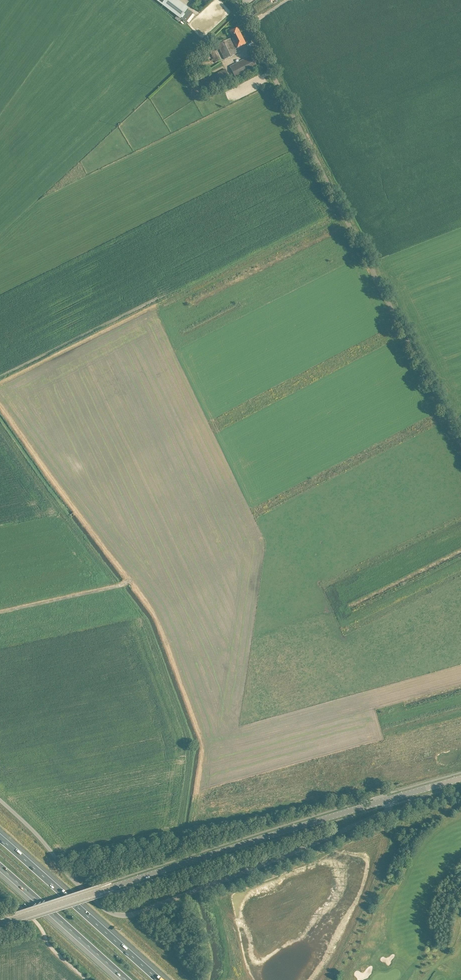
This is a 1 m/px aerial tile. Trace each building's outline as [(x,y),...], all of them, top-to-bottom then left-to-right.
[(189,8),(178,0),(155,0),(181,19),(189,8)] [(188,10),(181,19),(182,20),(186,23),(188,21),(193,14),(188,10)] [(238,28),(230,32),(233,38),(232,39),(237,48),(246,44),(238,28)] [(225,59),(238,53),(231,38),(217,45),(225,59)] [(213,46),(208,48),(215,62),(220,60),(213,46)] [(236,79),(258,68),(252,56),(230,67),(236,79)] [(225,69),(199,82),(204,92),(230,79),(225,69)]
